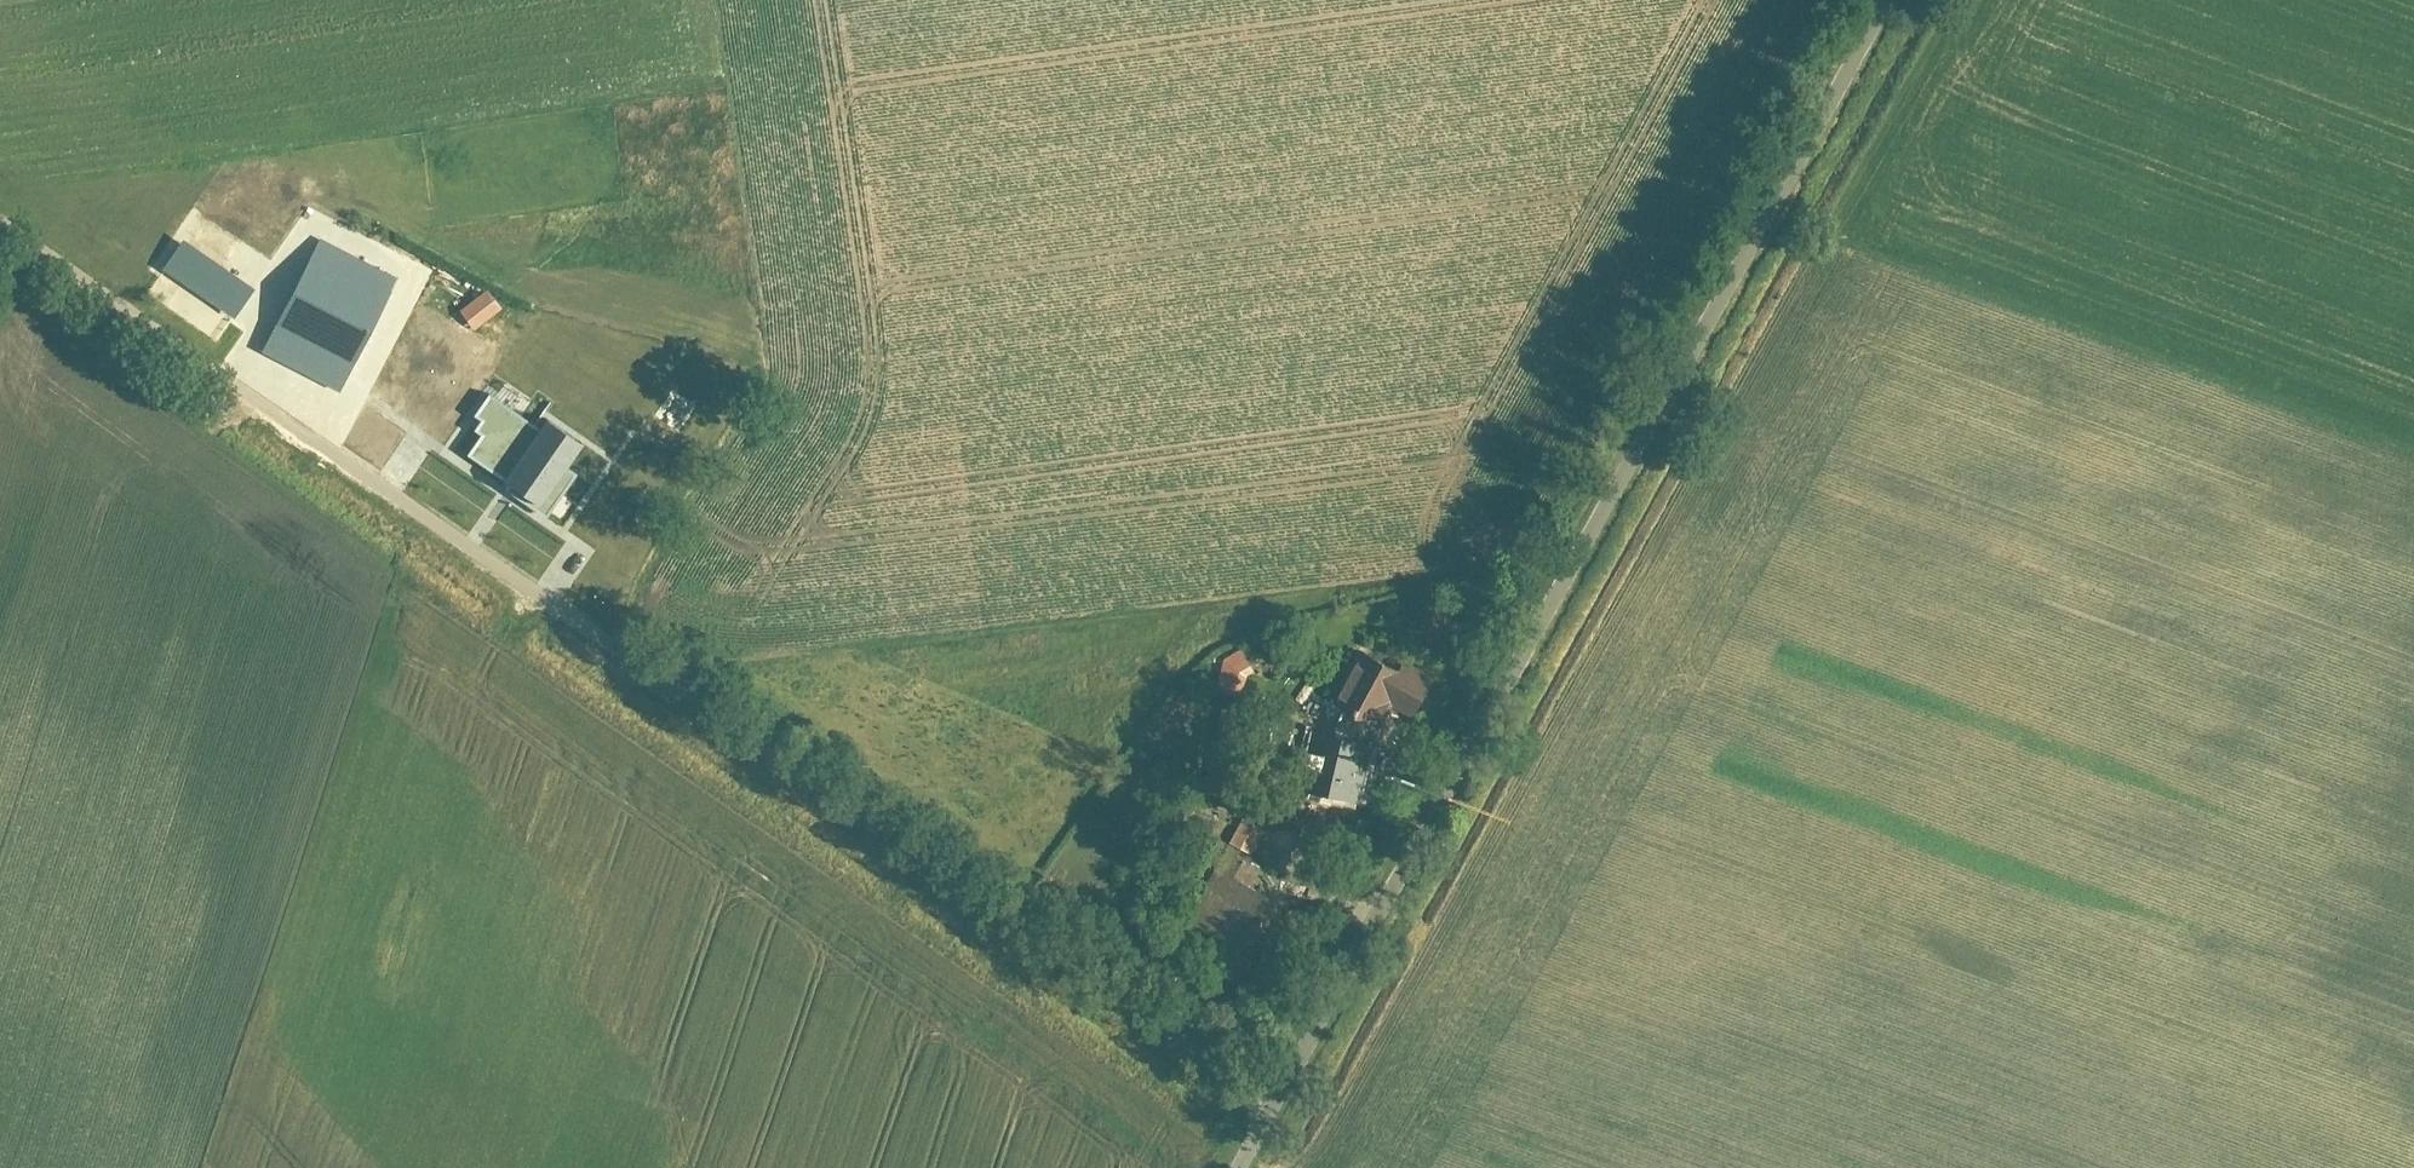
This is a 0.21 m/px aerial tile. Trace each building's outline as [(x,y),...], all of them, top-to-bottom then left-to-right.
[(228,249),(205,294),(242,313),(265,269),(228,249)] [(322,249),(272,350),(340,384),(390,282),(322,249)] [(491,288),(465,312),(484,331),(509,306),(491,288)] [(1423,722),(1440,688),(1368,654),(1339,714),(1383,735),(1395,709),(1423,722)] [(1208,669),(1201,697),(1234,705),(1240,677),(1208,669)] [(1310,789),(1297,827),(1342,841),(1354,803),(1310,789)] [(1262,873),(1231,857),(1182,950),(1260,991),(1296,923),(1249,899),(1262,873)]
